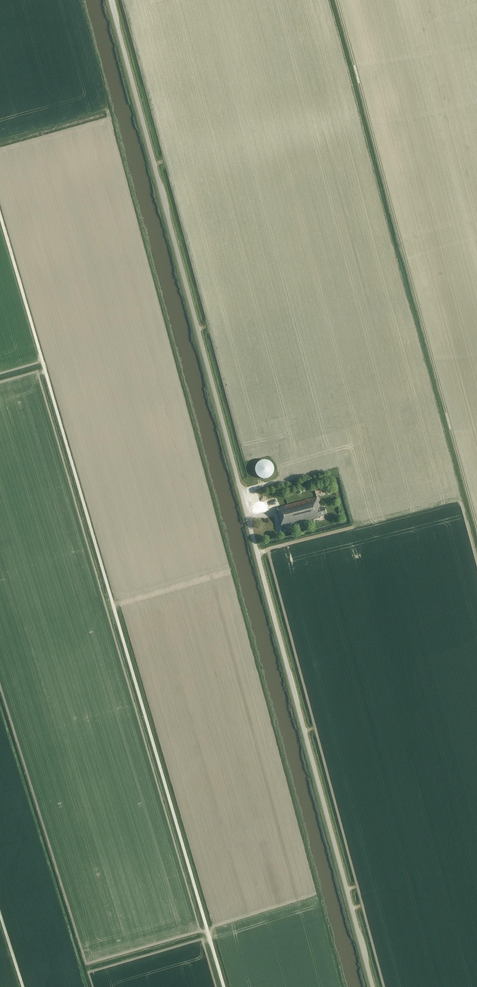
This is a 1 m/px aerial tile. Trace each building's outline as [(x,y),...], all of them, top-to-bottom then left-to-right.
[(274,470),(274,469),(274,468),(274,467),(273,467),(273,466),(273,465),(272,464),(272,463),(271,463),(271,462),(270,461),(269,461),(268,460),(267,460),(266,460),(265,460),(264,460),(263,460),(262,460),(261,460),(260,461),(259,461),(259,462),(258,462),(257,463),(257,464),(256,464),(256,465),(255,466),(255,467),(255,468),(255,469),(255,470),(255,471),(255,472),(256,473),(257,474),(257,475),(258,476),(259,476),(259,477),(260,477),(261,478),(262,478),(263,478),(264,478),(265,478),(266,478),(267,478),(268,478),(269,477),(270,476),(271,476),(271,475),(272,475),(273,474),(273,473),(273,472),(274,471),(274,470)] [(320,508),(317,497),(276,507),(282,527),(312,519),(318,517),(318,516),(326,514),(324,507),(320,508)]
